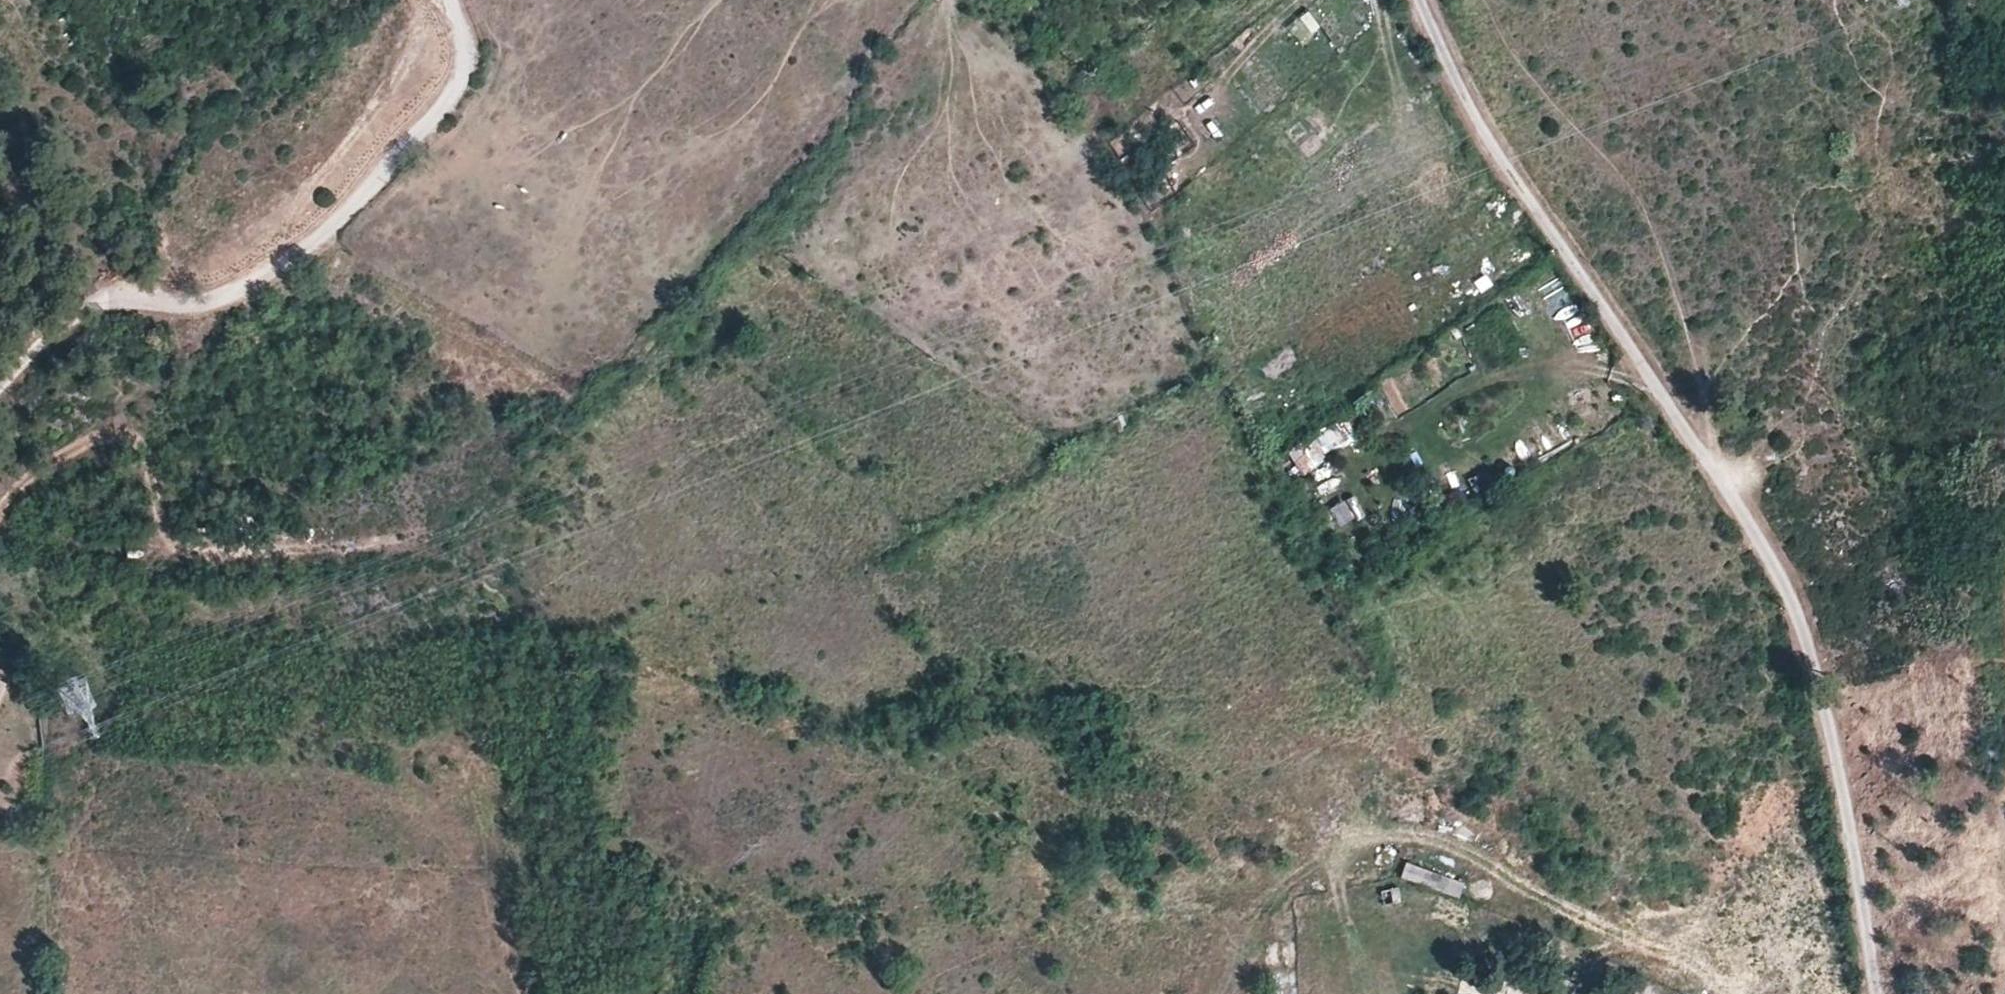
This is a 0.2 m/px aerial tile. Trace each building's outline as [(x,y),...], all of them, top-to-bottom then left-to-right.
[(1326,427),(1332,448),(1357,440),(1350,420),(1326,427)] [(1320,437),(1286,443),(1290,470),(1324,464),(1320,437)] [(1326,532),(1359,515),(1348,495),(1315,511),(1326,532)] [(1404,859),(1399,873),(1440,888),(1445,875),(1404,859)] [(1398,887),(1383,888),(1384,911),(1400,910),(1398,887)]
